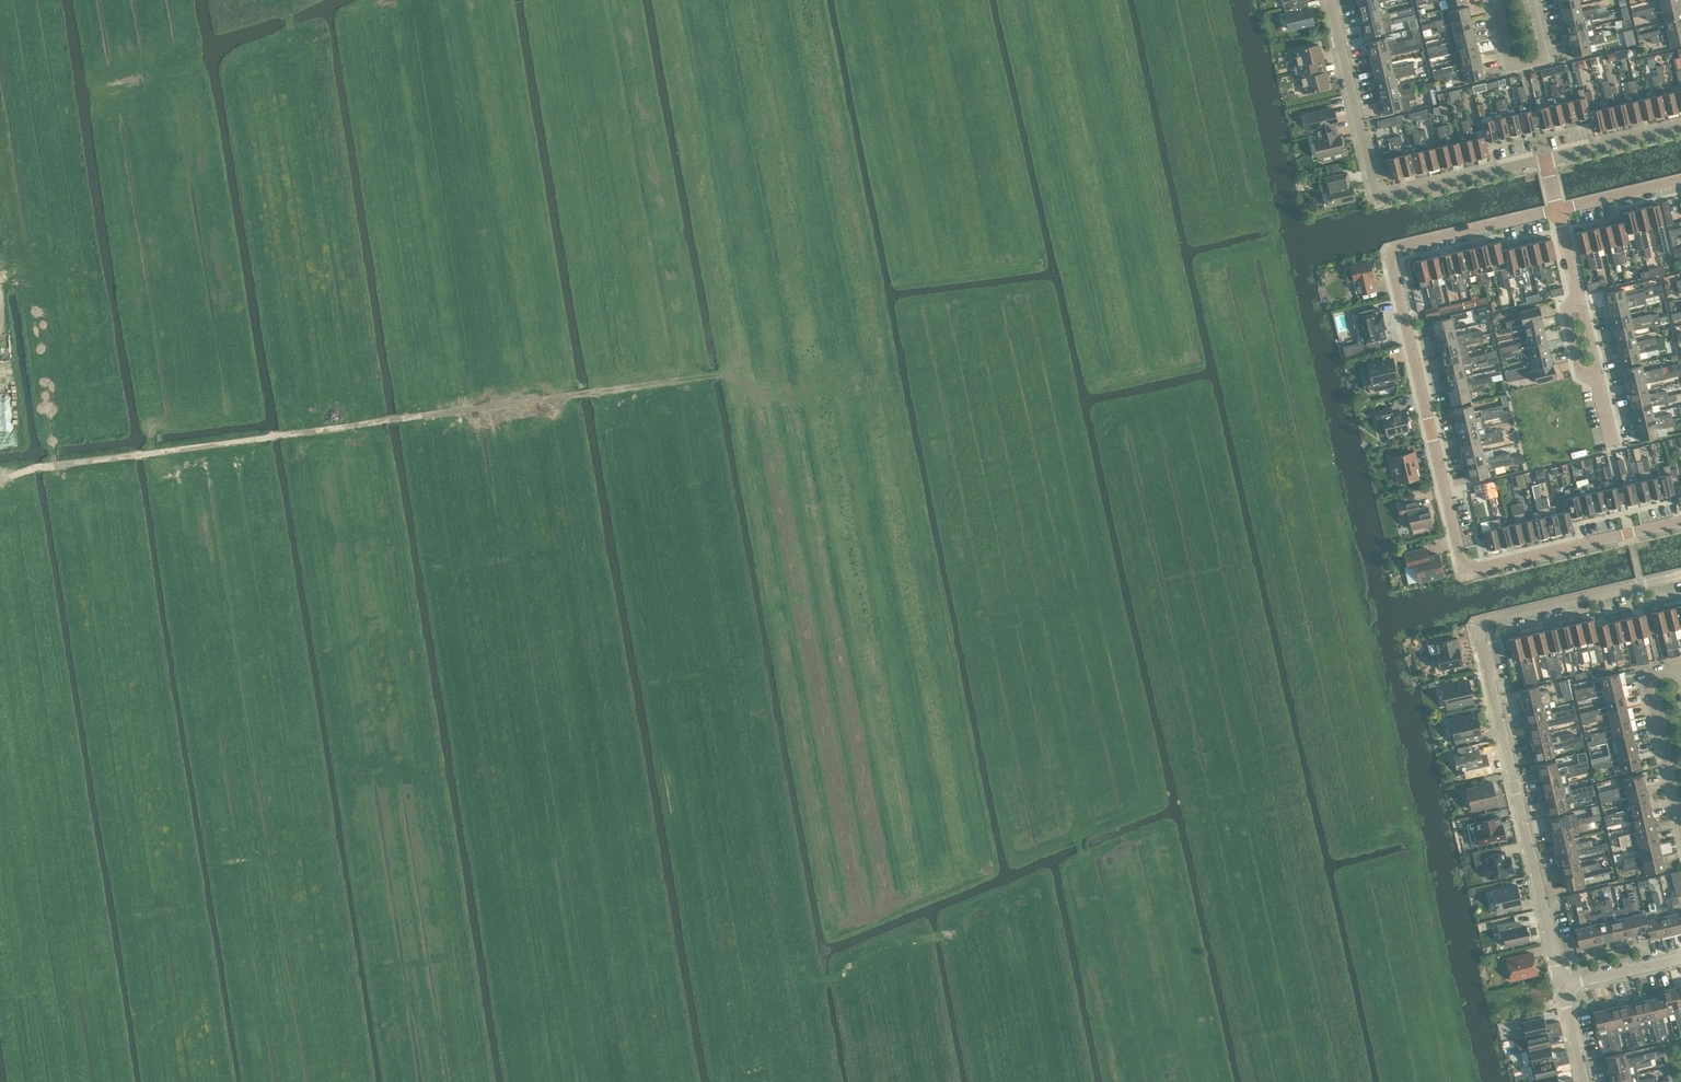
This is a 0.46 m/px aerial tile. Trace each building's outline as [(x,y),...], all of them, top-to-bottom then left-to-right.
[(1357,6),(1358,11),(1359,12),(1360,12),(1387,5),(1386,0),(1359,0),(1358,0),(1359,4),(1357,5),(1357,6)] [(1562,8),(1580,4),(1580,0),(1560,0),(1562,8)] [(1632,11),(1633,16),(1645,13),(1647,12),(1647,13),(1680,5),(1680,4),(1680,0),(1660,0),(1661,4),(1646,7),(1632,11)] [(1289,5),(1285,6),(1286,12),(1289,28),(1314,22),(1311,8),(1310,8),(1308,1),(1289,6),(1289,5)] [(1580,4),(1562,8),(1564,20),(1598,12),(1598,11),(1597,6),(1582,10),(1580,4)] [(1387,5),(1360,12),(1363,23),(1399,15),(1402,14),(1411,12),(1409,7),(1398,9),(1388,12),(1387,5)] [(1433,20),(1422,23),(1423,29),(1431,27),(1435,26),(1437,26),(1437,25),(1471,17),(1468,5),(1449,9),(1451,16),(1443,18),(1443,17),(1433,20)] [(1645,13),(1646,18),(1664,14),(1665,21),(1680,17),(1680,5),(1647,13),(1647,12),(1645,13)] [(1598,12),(1564,20),(1567,31),(1594,25),(1592,19),(1602,17),(1610,15),(1609,9),(1600,11),(1598,11),(1598,12)] [(1411,12),(1402,14),(1404,20),(1416,17),(1417,17),(1415,11),(1411,12)] [(1363,23),(1362,23),(1363,28),(1362,29),(1363,35),(1365,36),(1366,35),(1366,36),(1385,31),(1392,29),(1391,23),(1404,20),(1402,14),(1399,15),(1363,23)] [(1630,16),(1622,18),(1624,27),(1632,25),(1630,16)] [(1471,17),(1437,25),(1437,26),(1438,31),(1453,27),(1455,33),(1473,29),(1471,17)] [(1637,34),(1638,39),(1639,39),(1650,36),(1653,35),(1653,36),(1680,29),(1680,17),(1665,21),(1658,22),(1659,28),(1651,30),(1637,34)] [(1594,25),(1567,31),(1570,43),(1604,35),(1603,29),(1595,31),(1594,25)] [(1634,34),(1633,28),(1624,30),(1625,36),(1634,34)] [(1438,44),(1427,46),(1428,52),(1476,41),(1473,29),(1455,33),(1450,34),(1451,38),(1449,41),(1438,44)] [(1650,36),(1652,42),(1669,38),(1671,44),(1680,42),(1680,29),(1653,36),(1653,35),(1650,36)] [(1366,42),(1365,43),(1367,48),(1368,49),(1369,49),(1370,53),(1422,41),(1421,35),(1405,39),(1396,41),(1395,36),(1393,35),(1386,37),(1367,41),(1367,42),(1366,42)] [(1569,47),(1569,48),(1570,54),(1571,55),(1573,55),(1591,51),(1590,44),(1605,40),(1604,35),(1570,43),(1571,46),(1569,47)] [(1422,41),(1370,53),(1373,65),(1392,61),(1390,54),(1407,50),(1423,46),(1422,41)] [(1476,41),(1428,52),(1430,57),(1440,55),(1451,52),(1453,58),(1456,57),(1479,52),(1476,41)] [(1319,43),(1293,49),(1297,64),(1294,65),(1295,71),(1324,64),(1319,43)] [(1615,51),(1608,53),(1610,60),(1617,58),(1615,51)] [(1439,68),(1433,69),(1434,75),(1482,64),(1479,52),(1456,57),(1456,60),(1455,64),(1439,68)] [(1597,55),(1590,57),(1592,64),(1599,63),(1597,55)] [(1392,61),(1373,65),(1376,76),(1415,67),(1414,62),(1393,67),(1392,61)] [(1662,63),(1656,65),(1658,74),(1667,112),(1672,111),(1672,112),(1673,113),(1678,112),(1679,110),(1678,109),(1679,109),(1673,85),(1671,86),(1666,83),(1664,72),(1662,63)] [(1324,64),(1295,71),(1297,78),(1300,77),(1304,92),(1329,86),(1324,64)] [(1482,64),(1434,75),(1435,80),(1443,78),(1447,78),(1457,75),(1458,78),(1460,79),(1462,80),(1464,81),(1466,80),(1485,76),(1482,64)] [(1415,67),(1376,76),(1378,88),(1397,83),(1396,77),(1416,72),(1415,67)] [(1657,94),(1650,96),(1655,115),(1667,112),(1658,74),(1652,75),(1655,87),(1655,86),(1657,94)] [(1640,78),(1634,79),(1643,117),(1655,115),(1650,96),(1644,97),(1642,90),(1642,89),(1640,78)] [(1608,106),(1602,107),(1606,126),(1607,126),(1608,127),(1609,128),(1613,127),(1614,126),(1614,124),(1619,123),(1609,85),(1610,85),(1608,79),(1602,81),(1606,98),(1608,106)] [(1631,92),(1624,94),(1626,101),(1631,120),(1643,117),(1634,79),(1628,81),(1630,92),(1631,92)] [(1426,82),(1424,85),(1425,89),(1433,87),(1431,81),(1426,82)] [(1554,96),(1548,97),(1550,104),(1554,123),(1558,122),(1560,124),(1564,123),(1564,121),(1566,120),(1560,93),(1558,84),(1557,82),(1551,83),(1554,96)] [(1397,83),(1378,88),(1381,100),(1415,92),(1414,86),(1404,88),(1401,86),(1400,83),(1397,83)] [(1564,83),(1558,84),(1560,93),(1565,92),(1566,91),(1564,83)] [(1523,103),(1516,105),(1518,112),(1523,131),(1527,130),(1529,131),(1533,130),(1533,128),(1535,128),(1530,106),(1529,107),(1527,99),(1524,84),(1518,86),(1523,103)] [(1610,85),(1609,85),(1619,123),(1631,120),(1626,101),(1620,103),(1618,95),(1615,84),(1610,85)] [(1580,97),(1574,99),(1578,117),(1583,116),(1584,118),(1588,117),(1589,115),(1590,114),(1585,91),(1584,87),(1578,89),(1580,97)] [(1591,89),(1585,91),(1590,114),(1592,121),(1594,129),(1606,126),(1602,107),(1598,108),(1596,99),(1593,100),(1591,89)] [(1382,103),(1380,104),(1382,115),(1394,112),(1393,110),(1403,107),(1403,110),(1411,108),(1409,99),(1416,97),(1415,92),(1381,100),(1382,103)] [(1560,93),(1566,120),(1567,120),(1569,122),(1573,121),(1574,118),(1578,117),(1574,99),(1567,100),(1565,92),(1560,93)] [(1508,96),(1502,98),(1510,133),(1512,133),(1514,135),(1518,134),(1518,132),(1523,131),(1518,112),(1516,105),(1510,106),(1508,96)] [(1541,96),(1536,97),(1537,105),(1536,105),(1541,126),(1543,126),(1545,128),(1549,127),(1549,124),(1554,123),(1550,104),(1543,106),(1541,96)] [(1498,109),(1492,110),(1494,118),(1498,136),(1503,135),(1504,137),(1508,136),(1509,134),(1510,133),(1502,98),(1496,99),(1498,109)] [(1484,102),(1477,103),(1479,112),(1483,128),(1486,139),(1488,139),(1489,141),(1493,140),(1494,137),(1498,136),(1494,118),(1492,110),(1486,111),(1484,102)] [(1334,107),(1309,113),(1312,129),(1317,128),(1318,133),(1337,129),(1335,122),(1338,122),(1334,107)] [(1385,117),(1377,119),(1379,127),(1392,124),(1390,116),(1385,117)] [(1474,117),(1468,118),(1477,157),(1489,154),(1487,145),(1486,139),(1483,128),(1476,129),(1476,128),(1474,117)] [(1465,132),(1458,133),(1460,140),(1465,160),(1477,157),(1468,118),(1462,120),(1464,131),(1465,131),(1465,132)] [(1450,123),(1443,124),(1453,162),(1465,160),(1460,140),(1454,142),(1452,134),(1450,123)] [(1442,144),(1436,146),(1440,165),(1453,162),(1443,124),(1437,126),(1440,137),(1442,144)] [(1425,128),(1419,130),(1428,168),(1440,165),(1436,146),(1434,138),(1428,140),(1425,128)] [(1319,138),(1317,139),(1321,155),(1322,160),(1343,155),(1342,150),(1344,150),(1341,135),(1338,135),(1337,129),(1318,133),(1319,138)] [(1415,141),(1409,143),(1412,152),(1416,171),(1417,171),(1418,172),(1419,172),(1423,171),(1424,170),(1424,169),(1428,168),(1419,130),(1413,131),(1415,141)] [(1401,134),(1395,136),(1404,174),(1408,173),(1409,174),(1410,174),(1415,173),(1415,172),(1415,171),(1416,171),(1412,152),(1409,143),(1403,144),(1401,134)] [(1391,149),(1381,151),(1382,159),(1386,158),(1389,168),(1388,169),(1387,170),(1388,175),(1389,175),(1390,175),(1391,177),(1404,174),(1395,136),(1389,137),(1391,149)] [(1337,163),(1329,165),(1330,172),(1338,170),(1337,163)] [(1347,171),(1324,177),(1326,189),(1329,204),(1355,198),(1353,190),(1352,189),(1347,171)] [(1669,199),(1663,201),(1665,211),(1671,210),(1669,199)] [(1655,204),(1647,205),(1652,225),(1658,224),(1660,231),(1659,231),(1662,243),(1664,252),(1670,250),(1668,242),(1664,222),(1659,202),(1659,201),(1654,202),(1655,204)] [(1639,205),(1634,206),(1644,247),(1650,246),(1647,234),(1645,227),(1652,225),(1647,205),(1639,207),(1639,205)] [(1631,209),(1622,211),(1623,216),(1624,220),(1627,231),(1634,230),(1636,237),(1635,237),(1638,249),(1644,247),(1634,206),(1630,207),(1631,209)] [(1671,210),(1665,211),(1668,222),(1673,221),(1671,210)] [(1616,220),(1611,221),(1621,262),(1627,261),(1624,249),(1622,241),(1630,240),(1627,231),(1624,220),(1616,222),(1616,220)] [(1608,224),(1600,226),(1605,246),(1611,244),(1613,252),(1615,263),(1621,262),(1611,221),(1607,222),(1608,224)] [(1591,226),(1587,227),(1597,268),(1603,266),(1600,255),(1598,247),(1605,246),(1600,226),(1592,228),(1591,226)] [(1583,230),(1575,231),(1580,251),(1587,250),(1588,257),(1591,269),(1597,268),(1587,227),(1583,228),(1583,230)] [(1677,227),(1669,229),(1670,235),(1676,234),(1679,233),(1677,227)] [(1552,237),(1539,240),(1548,277),(1554,276),(1551,264),(1557,262),(1556,256),(1552,237)] [(1501,240),(1488,243),(1494,268),(1501,267),(1504,279),(1505,287),(1511,285),(1509,277),(1507,268),(1502,249),(1503,249),(1502,245),(1501,240)] [(1539,240),(1527,243),(1531,262),(1538,260),(1542,279),(1548,277),(1539,240)] [(1488,243),(1476,246),(1484,283),(1490,282),(1487,270),(1494,268),(1488,243)] [(1527,243),(1515,246),(1524,283),(1529,282),(1525,264),(1531,262),(1527,243)] [(1476,246),(1464,249),(1470,275),(1476,274),(1479,284),(1484,283),(1476,246)] [(1503,249),(1502,249),(1507,268),(1514,266),(1518,284),(1524,283),(1515,246),(1503,249)] [(1464,249),(1451,251),(1460,289),(1460,290),(1466,289),(1463,277),(1470,275),(1464,249)] [(1451,251),(1439,254),(1444,273),(1445,278),(1447,278),(1452,279),(1455,290),(1460,289),(1451,251)] [(1439,254),(1427,257),(1436,295),(1436,296),(1442,295),(1437,275),(1444,273),(1439,254)] [(1414,262),(1413,263),(1414,268),(1415,269),(1416,269),(1421,287),(1428,286),(1433,307),(1426,308),(1427,315),(1427,316),(1440,313),(1439,307),(1436,296),(1436,295),(1427,257),(1414,260),(1415,262),(1414,262)] [(1370,261),(1346,267),(1349,280),(1355,279),(1359,293),(1376,289),(1373,275),(1373,274),(1370,261)] [(1660,264),(1649,267),(1649,269),(1651,275),(1662,272),(1660,264)] [(1605,276),(1599,278),(1600,279),(1602,287),(1607,285),(1605,276)] [(1600,279),(1587,282),(1589,290),(1601,287),(1600,279)] [(1605,294),(1604,295),(1606,300),(1607,301),(1608,301),(1608,304),(1644,296),(1647,296),(1663,292),(1661,282),(1652,284),(1645,290),(1633,292),(1633,293),(1626,294),(1624,288),(1606,292),(1606,293),(1605,294)] [(1563,285),(1550,288),(1551,290),(1552,296),(1565,293),(1563,285)] [(1540,298),(1539,292),(1530,294),(1532,300),(1540,298)] [(1488,296),(1476,299),(1477,304),(1489,301),(1489,300),(1488,296)] [(1608,304),(1607,304),(1609,316),(1611,315),(1611,316),(1630,312),(1629,306),(1636,304),(1646,302),(1644,296),(1608,304)] [(1472,298),(1463,300),(1463,302),(1464,307),(1477,304),(1476,299),(1475,297),(1472,298)] [(1489,300),(1489,301),(1490,309),(1497,308),(1494,299),(1489,300)] [(1463,302),(1451,304),(1452,310),(1464,307),(1463,302)] [(1356,312),(1352,313),(1359,342),(1362,342),(1364,350),(1380,346),(1378,338),(1386,336),(1384,328),(1386,327),(1382,311),(1380,311),(1378,304),(1355,310),(1356,312)] [(1451,304),(1439,307),(1440,313),(1452,310),(1451,304)] [(1486,305),(1478,307),(1482,322),(1490,320),(1486,305)] [(1522,317),(1506,321),(1507,326),(1542,318),(1539,305),(1520,310),(1522,317)] [(1451,316),(1433,320),(1436,333),(1455,328),(1457,327),(1455,319),(1468,316),(1466,310),(1451,314),(1451,316)] [(1672,313),(1673,319),(1680,317),(1680,310),(1672,313)] [(1613,323),(1611,323),(1612,328),(1660,317),(1658,311),(1650,313),(1639,315),(1639,316),(1631,317),(1630,312),(1611,316),(1613,323)] [(1660,317),(1612,328),(1613,332),(1615,332),(1617,339),(1635,334),(1634,329),(1642,327),(1653,324),(1661,322),(1660,317)] [(1542,318),(1507,326),(1508,331),(1525,328),(1526,334),(1545,329),(1542,318)] [(1455,328),(1436,333),(1439,344),(1474,336),(1473,331),(1456,335),(1455,328)] [(1510,344),(1500,346),(1501,352),(1548,341),(1545,329),(1526,334),(1528,340),(1510,344)] [(1474,336),(1439,344),(1441,356),(1468,349),(1467,343),(1475,341),(1483,339),(1482,334),(1474,336)] [(1618,346),(1616,347),(1617,351),(1657,341),(1656,336),(1644,338),(1637,340),(1635,334),(1617,339),(1618,346)] [(1548,341),(1501,352),(1502,357),(1513,355),(1524,352),(1528,356),(1528,357),(1550,352),(1548,341)] [(1657,341),(1617,351),(1620,361),(1621,362),(1622,361),(1622,363),(1641,358),(1639,352),(1647,350),(1659,347),(1657,341)] [(1359,342),(1343,345),(1346,356),(1365,352),(1364,350),(1362,342),(1359,342)] [(1468,349),(1441,356),(1444,367),(1488,357),(1487,351),(1478,354),(1469,356),(1468,349)] [(1517,367),(1505,370),(1506,375),(1553,364),(1550,352),(1528,357),(1529,359),(1526,364),(1517,367)] [(1488,357),(1444,367),(1447,379),(1466,374),(1474,372),(1472,366),(1480,364),(1490,362),(1499,360),(1498,355),(1488,357)] [(1372,378),(1364,380),(1366,387),(1370,389),(1394,384),(1393,380),(1398,378),(1393,357),(1369,363),(1372,378)] [(1678,361),(1667,364),(1667,365),(1668,371),(1680,368),(1678,361)] [(1623,370),(1622,370),(1624,381),(1664,371),(1668,371),(1667,365),(1663,365),(1651,368),(1644,370),(1642,363),(1623,368),(1624,369),(1623,370)] [(1553,364),(1506,375),(1508,380),(1519,378),(1536,374),(1537,381),(1556,376),(1557,375),(1558,374),(1556,369),(1555,368),(1554,368),(1553,364)] [(1624,381),(1627,392),(1629,391),(1629,392),(1648,387),(1647,382),(1654,380),(1666,377),(1680,374),(1680,367),(1680,368),(1668,371),(1664,371),(1624,381)] [(1466,374),(1447,379),(1450,390),(1485,382),(1493,380),(1492,375),(1483,377),(1467,381),(1466,374)] [(1485,382),(1450,390),(1453,403),(1471,398),(1470,391),(1486,388),(1485,382)] [(1631,399),(1629,399),(1630,404),(1668,395),(1666,389),(1657,391),(1649,393),(1648,387),(1629,392),(1631,399)] [(1668,395),(1630,404),(1631,408),(1633,407),(1635,415),(1653,410),(1652,405),(1660,403),(1669,401),(1678,399),(1677,393),(1668,395)] [(1453,409),(1452,410),(1453,415),(1454,416),(1455,416),(1457,420),(1504,408),(1503,403),(1491,406),(1476,410),(1473,409),(1472,403),(1454,408),(1454,409),(1453,409)] [(1391,407),(1375,410),(1377,418),(1384,417),(1388,435),(1410,429),(1406,411),(1393,414),(1391,407)] [(1457,425),(1456,427),(1457,432),(1478,427),(1483,426),(1486,425),(1484,419),(1485,419),(1494,417),(1512,413),(1510,407),(1504,409),(1504,408),(1457,420),(1458,425),(1457,425)] [(1636,422),(1634,423),(1635,427),(1673,418),(1672,412),(1662,414),(1655,416),(1653,410),(1635,415),(1636,422)] [(1673,418),(1635,427),(1636,431),(1638,431),(1640,439),(1659,434),(1657,428),(1665,426),(1675,424),(1673,419),(1673,418)] [(1478,427),(1457,432),(1459,438),(1460,439),(1461,439),(1462,443),(1503,433),(1502,428),(1495,430),(1485,432),(1483,426),(1478,427)] [(1462,448),(1461,450),(1463,455),(1483,450),(1482,444),(1497,440),(1505,439),(1504,434),(1503,433),(1462,443),(1463,448),(1462,448)] [(1676,437),(1667,439),(1669,446),(1677,444),(1676,437)] [(1483,450),(1463,455),(1464,461),(1465,462),(1466,462),(1468,466),(1504,458),(1511,456),(1510,450),(1502,452),(1485,456),(1483,450)] [(1415,451),(1391,456),(1393,464),(1396,464),(1400,481),(1418,477),(1416,466),(1417,465),(1415,459),(1417,457),(1415,451)] [(1521,454),(1513,455),(1515,462),(1515,463),(1523,461),(1521,454)] [(1648,455),(1642,456),(1643,459),(1652,497),(1653,496),(1655,498),(1659,497),(1660,495),(1664,494),(1659,475),(1653,476),(1651,468),(1648,455)] [(1593,456),(1584,458),(1586,465),(1595,463),(1593,456)] [(1468,471),(1467,473),(1468,478),(1469,479),(1470,478),(1470,479),(1489,474),(1489,476),(1496,475),(1497,472),(1496,468),(1493,466),(1505,463),(1504,458),(1468,466),(1469,471),(1468,471)] [(1641,479),(1635,481),(1640,499),(1644,498),(1646,500),(1650,499),(1650,497),(1652,497),(1643,459),(1637,460),(1641,479)] [(1628,474),(1625,460),(1619,462),(1620,466),(1621,473),(1623,481),(1622,481),(1627,502),(1629,502),(1631,504),(1635,503),(1635,500),(1640,499),(1635,481),(1633,472),(1628,474)] [(1607,478),(1602,479),(1608,507),(1612,506),(1614,508),(1618,507),(1619,504),(1621,504),(1616,482),(1614,483),(1613,475),(1611,466),(1610,463),(1603,465),(1607,478)] [(1666,474),(1659,475),(1664,494),(1668,493),(1670,495),(1674,494),(1675,491),(1676,491),(1671,467),(1670,464),(1664,465),(1666,474)] [(1558,466),(1552,467),(1553,475),(1560,473),(1558,466)] [(1671,467),(1676,491),(1677,497),(1679,504),(1679,503),(1680,503),(1680,504),(1680,483),(1678,475),(1676,466),(1671,467)] [(1543,468),(1535,470),(1537,477),(1545,475),(1543,468)] [(1495,479),(1486,481),(1488,488),(1488,490),(1497,488),(1495,479)] [(1595,481),(1589,482),(1596,510),(1597,509),(1599,511),(1603,510),(1604,508),(1608,507),(1602,479),(1595,481)] [(1486,481),(1474,484),(1475,491),(1482,489),(1484,498),(1490,496),(1488,490),(1488,488),(1486,481)] [(1589,482),(1577,485),(1584,512),(1588,511),(1590,513),(1594,512),(1594,510),(1596,510),(1589,482)] [(1574,486),(1565,488),(1566,493),(1572,515),(1573,515),(1575,517),(1579,516),(1579,513),(1584,512),(1577,485),(1574,486)] [(1408,491),(1401,493),(1402,499),(1410,498),(1408,491)] [(1564,510),(1558,512),(1562,531),(1567,530),(1568,531),(1572,531),(1573,528),(1575,528),(1573,521),(1572,515),(1566,493),(1560,494),(1564,510)] [(1547,495),(1542,497),(1550,533),(1552,533),(1553,535),(1557,534),(1558,532),(1562,531),(1558,512),(1556,503),(1550,505),(1547,495)] [(1539,511),(1532,512),(1534,518),(1538,536),(1542,535),(1544,537),(1548,536),(1549,534),(1550,533),(1542,497),(1536,498),(1539,511)] [(1414,499),(1399,503),(1403,522),(1411,520),(1413,527),(1432,523),(1430,515),(1431,515),(1432,514),(1433,512),(1433,510),(1431,508),(1429,508),(1428,508),(1428,505),(1416,508),(1414,499)] [(1523,501),(1517,502),(1526,539),(1527,539),(1529,541),(1533,540),(1534,537),(1538,536),(1534,518),(1527,519),(1523,501)] [(1516,522),(1509,523),(1514,542),(1518,541),(1520,543),(1524,542),(1524,540),(1526,539),(1517,502),(1511,504),(1516,522)] [(1501,516),(1495,518),(1502,545),(1503,545),(1505,546),(1509,545),(1509,543),(1514,542),(1509,523),(1503,525),(1501,516)] [(1489,519),(1481,521),(1483,530),(1482,531),(1484,541),(1487,540),(1489,548),(1494,547),(1495,549),(1499,548),(1500,545),(1502,545),(1495,518),(1489,519)] [(1426,547),(1405,552),(1408,565),(1416,563),(1420,580),(1444,574),(1439,553),(1428,555),(1426,547)] [(1664,608),(1675,655),(1680,653),(1680,652),(1677,634),(1675,626),(1680,625),(1676,605),(1675,603),(1669,605),(1670,606),(1664,608)] [(1653,610),(1652,611),(1656,631),(1663,629),(1664,637),(1665,636),(1669,656),(1675,655),(1664,608),(1659,609),(1659,607),(1653,609),(1653,610)] [(1645,612),(1633,615),(1643,658),(1644,662),(1650,661),(1649,656),(1645,641),(1646,641),(1644,634),(1650,632),(1645,612)] [(1633,615),(1621,618),(1625,638),(1632,637),(1633,644),(1638,664),(1644,662),(1643,658),(1633,615)] [(1595,617),(1582,620),(1587,640),(1589,648),(1595,647),(1599,661),(1605,659),(1601,644),(1596,624),(1597,624),(1595,617)] [(1621,618),(1608,621),(1618,659),(1624,658),(1621,647),(1620,640),(1625,638),(1621,618)] [(1582,620),(1570,623),(1579,662),(1585,661),(1583,650),(1589,648),(1587,640),(1582,620)] [(1597,624),(1596,624),(1601,644),(1607,642),(1609,650),(1612,661),(1613,660),(1618,659),(1608,621),(1597,624)] [(1570,623),(1557,626),(1562,646),(1564,651),(1570,650),(1573,663),(1579,662),(1570,623)] [(1557,626),(1545,628),(1555,668),(1554,668),(1555,669),(1561,668),(1558,653),(1564,651),(1562,646),(1557,626)] [(1545,628),(1533,631),(1538,652),(1544,650),(1546,657),(1549,669),(1554,668),(1555,668),(1545,628)] [(1533,631),(1521,634),(1531,677),(1532,682),(1539,681),(1534,660),(1532,653),(1538,652),(1533,631)] [(1507,639),(1506,640),(1508,645),(1509,646),(1510,646),(1513,657),(1520,656),(1525,678),(1527,684),(1532,682),(1531,677),(1521,634),(1508,637),(1509,638),(1507,639)] [(1457,637),(1429,644),(1430,651),(1433,653),(1438,651),(1440,651),(1444,665),(1462,661),(1460,653),(1461,653),(1457,637)] [(1587,686),(1575,689),(1576,694),(1588,691),(1622,683),(1619,672),(1597,677),(1593,678),(1594,683),(1594,684),(1587,686)] [(1468,681),(1444,687),(1448,705),(1472,698),(1468,681)] [(1588,691),(1576,694),(1578,699),(1604,693),(1606,699),(1625,695),(1622,683),(1588,691)] [(1539,684),(1520,689),(1523,701),(1550,694),(1549,688),(1540,690),(1539,684)] [(1572,689),(1563,691),(1565,699),(1574,697),(1572,689)] [(1550,694),(1523,701),(1525,712),(1544,708),(1552,706),(1550,701),(1551,700),(1550,694)] [(1607,706),(1581,712),(1582,718),(1594,715),(1593,714),(1627,706),(1625,695),(1606,699),(1607,706)] [(1544,708),(1525,712),(1528,724),(1547,719),(1577,712),(1576,706),(1553,711),(1552,706),(1544,708)] [(1594,715),(1582,718),(1583,723),(1610,717),(1611,722),(1630,718),(1627,706),(1593,714),(1594,715)] [(1547,719),(1528,724),(1531,735),(1550,731),(1548,725),(1579,718),(1577,712),(1547,719)] [(1453,725),(1446,727),(1448,736),(1456,734),(1456,738),(1480,732),(1476,716),(1453,721),(1453,725)] [(1613,729),(1591,734),(1593,739),(1633,729),(1630,718),(1611,722),(1613,729)] [(1593,739),(1587,740),(1588,745),(1607,741),(1609,747),(1636,741),(1633,729),(1593,739)] [(1550,731),(1531,735),(1534,747),(1561,740),(1569,738),(1574,737),(1573,731),(1568,733),(1551,737),(1550,731)] [(1561,740),(1534,747),(1536,759),(1555,754),(1554,748),(1574,743),(1575,746),(1580,744),(1585,743),(1583,735),(1574,737),(1569,738),(1561,740)] [(1610,753),(1591,758),(1593,763),(1603,760),(1604,761),(1638,752),(1637,749),(1639,748),(1639,747),(1638,742),(1637,741),(1636,741),(1609,747),(1610,753)] [(1459,753),(1455,754),(1458,765),(1464,763),(1467,774),(1490,768),(1487,754),(1480,755),(1479,749),(1474,750),(1473,743),(1458,746),(1459,753)] [(1586,750),(1578,752),(1580,762),(1588,760),(1586,750)] [(1603,760),(1593,763),(1594,768),(1605,765),(1605,766),(1613,764),(1614,765),(1616,773),(1623,772),(1622,769),(1641,765),(1638,752),(1604,761),(1603,760)] [(1537,765),(1536,766),(1537,772),(1538,772),(1540,772),(1541,777),(1590,765),(1588,760),(1580,762),(1558,767),(1556,760),(1538,764),(1538,765),(1537,765)] [(1540,779),(1539,780),(1540,785),(1542,786),(1543,786),(1543,788),(1562,784),(1570,782),(1568,776),(1591,771),(1590,765),(1541,777),(1541,779),(1540,779)] [(1619,786),(1599,791),(1600,796),(1607,795),(1607,794),(1609,794),(1646,786),(1643,773),(1624,778),(1626,785),(1619,786)] [(1493,781),(1467,787),(1472,809),(1498,802),(1493,781)] [(1543,790),(1542,791),(1543,797),(1544,797),(1545,797),(1546,800),(1595,788),(1594,783),(1571,788),(1570,782),(1562,784),(1543,788),(1544,790),(1543,790)] [(1607,795),(1600,796),(1602,802),(1621,797),(1629,795),(1630,802),(1649,797),(1646,786),(1609,794),(1607,794),(1607,795)] [(1546,805),(1545,806),(1546,811),(1548,812),(1549,812),(1568,808),(1571,807),(1570,801),(1574,801),(1573,799),(1596,794),(1595,788),(1546,800),(1547,804),(1546,805)] [(1624,809),(1604,814),(1606,819),(1651,809),(1649,797),(1630,802),(1627,802),(1624,809)] [(1651,809),(1606,819),(1607,825),(1627,820),(1634,818),(1636,824),(1654,820),(1651,809)] [(1576,812),(1548,818),(1550,825),(1551,826),(1552,826),(1553,830),(1588,821),(1595,820),(1602,818),(1601,812),(1578,817),(1577,812),(1576,812)] [(1475,822),(1467,824),(1472,844),(1480,842),(1481,843),(1506,837),(1503,823),(1502,823),(1500,815),(1475,822)] [(1630,832),(1619,835),(1620,840),(1657,832),(1654,820),(1636,824),(1637,831),(1630,832)] [(1588,821),(1553,830),(1556,841),(1574,837),(1573,831),(1590,827),(1588,821)] [(1657,832),(1620,840),(1621,846),(1632,843),(1639,841),(1641,848),(1660,843),(1657,832)] [(1556,842),(1554,843),(1555,849),(1558,849),(1558,853),(1594,844),(1592,838),(1576,842),(1574,837),(1556,841),(1556,842)] [(1600,843),(1598,843),(1600,849),(1609,847),(1607,841),(1600,843)] [(1559,857),(1557,858),(1559,864),(1561,864),(1580,860),(1579,854),(1600,849),(1598,843),(1594,844),(1558,853),(1559,857)] [(1635,855),(1624,858),(1625,863),(1662,854),(1660,843),(1641,848),(1642,854),(1635,855)] [(1501,844),(1473,851),(1476,864),(1482,862),(1488,861),(1491,874),(1512,869),(1509,857),(1507,857),(1505,850),(1503,851),(1501,844)] [(1625,863),(1623,863),(1625,869),(1638,866),(1645,864),(1646,872),(1665,867),(1665,866),(1666,866),(1667,865),(1666,860),(1665,859),(1663,859),(1662,854),(1625,863)] [(1580,860),(1561,864),(1564,876),(1591,869),(1599,867),(1602,867),(1600,861),(1581,866),(1580,860)] [(1613,864),(1603,866),(1605,872),(1614,870),(1613,864)] [(1591,869),(1564,876),(1567,888),(1585,883),(1584,877),(1600,873),(1599,867),(1591,869)] [(1672,872),(1675,887),(1677,893),(1679,902),(1680,910),(1680,884),(1680,878),(1680,869),(1672,872)] [(1642,879),(1638,880),(1639,886),(1644,885),(1651,884),(1649,877),(1642,879)] [(1516,885),(1494,890),(1498,908),(1521,903),(1516,885)] [(1476,887),(1468,888),(1470,895),(1477,893),(1476,887)] [(1634,890),(1628,891),(1629,897),(1631,903),(1631,905),(1637,932),(1648,930),(1649,929),(1646,918),(1647,918),(1645,911),(1645,909),(1643,909),(1638,906),(1634,890)] [(1580,891),(1567,894),(1568,901),(1573,900),(1576,902),(1581,926),(1575,927),(1577,937),(1574,937),(1577,949),(1587,946),(1587,944),(1591,943),(1585,916),(1584,908),(1580,891)] [(1658,891),(1652,892),(1654,900),(1662,934),(1674,931),(1669,913),(1668,905),(1662,906),(1658,891)] [(1669,913),(1674,931),(1680,930),(1680,910),(1679,902),(1677,893),(1671,895),(1675,912),(1669,913)] [(1611,896),(1606,898),(1607,903),(1606,903),(1608,910),(1614,909),(1612,901),(1611,896)] [(1650,909),(1645,911),(1647,918),(1646,918),(1649,929),(1648,930),(1650,937),(1662,934),(1654,900),(1648,902),(1650,909)] [(1602,912),(1597,913),(1603,940),(1614,938),(1608,910),(1606,903),(1600,904),(1602,912)] [(1627,915),(1622,916),(1626,935),(1637,932),(1631,905),(1625,906),(1627,915)] [(1589,906),(1584,908),(1585,916),(1591,943),(1603,940),(1597,913),(1591,914),(1589,906)] [(1614,909),(1608,910),(1614,938),(1626,935),(1622,916),(1616,917),(1614,909)] [(1511,921),(1498,924),(1500,931),(1503,930),(1506,944),(1530,939),(1527,924),(1513,928),(1511,921)] [(1533,951),(1506,958),(1511,979),(1538,972),(1533,951)] [(1663,988),(1664,991),(1664,994),(1665,994),(1668,1007),(1669,1012),(1675,1011),(1676,1013),(1675,1013),(1678,1024),(1680,1034),(1680,1012),(1675,986),(1670,987),(1670,985),(1668,985),(1664,986),(1663,987),(1663,988)] [(1656,996),(1653,996),(1662,1033),(1667,1032),(1665,1021),(1663,1014),(1669,1012),(1668,1007),(1665,994),(1664,994),(1664,991),(1657,993),(1656,994),(1656,996)] [(1642,999),(1641,999),(1646,1018),(1648,1025),(1654,1024),(1656,1035),(1658,1040),(1663,1039),(1662,1033),(1653,996),(1649,997),(1648,996),(1647,995),(1643,997),(1642,998),(1642,999)] [(1634,1001),(1630,1002),(1639,1039),(1644,1037),(1642,1027),(1648,1025),(1646,1018),(1641,999),(1640,998),(1639,997),(1635,998),(1634,1000),(1634,1001)] [(1619,1004),(1618,1004),(1624,1030),(1630,1029),(1634,1046),(1640,1044),(1639,1039),(1630,1002),(1626,1003),(1625,1002),(1624,1001),(1620,1002),(1619,1003),(1619,1004)] [(1618,1004),(1607,1007),(1617,1050),(1623,1048),(1619,1031),(1624,1030),(1618,1004)] [(1607,1007),(1594,1010),(1598,1028),(1596,1029),(1598,1037),(1607,1035),(1608,1036),(1611,1051),(1617,1050),(1607,1007)] [(1542,1011),(1524,1016),(1525,1020),(1543,1015),(1542,1011)] [(1523,1020),(1522,1023),(1522,1026),(1525,1035),(1562,1026),(1560,1020),(1549,1022),(1546,1021),(1545,1021),(1543,1015),(1525,1020),(1523,1020)] [(1562,1026),(1525,1035),(1518,1037),(1521,1051),(1522,1051),(1552,1044),(1552,1043),(1550,1044),(1549,1039),(1550,1039),(1552,1036),(1563,1033),(1562,1026)] [(1552,1044),(1522,1051),(1525,1065),(1527,1064),(1528,1064),(1568,1054),(1567,1048),(1556,1050),(1553,1049),(1551,1049),(1550,1044),(1552,1044)] [(1625,1051),(1606,1056),(1609,1068),(1646,1059),(1645,1053),(1634,1056),(1627,1058),(1625,1051)] [(1528,1064),(1527,1064),(1530,1078),(1534,1077),(1535,1077),(1558,1072),(1558,1071),(1557,1072),(1556,1067),(1557,1067),(1559,1064),(1570,1061),(1568,1054),(1528,1064)] [(1646,1059),(1609,1068),(1612,1079),(1631,1075),(1638,1073),(1636,1067),(1647,1064),(1652,1063),(1651,1058),(1646,1059)] [(1535,1077),(1536,1081),(1575,1081),(1574,1076),(1563,1079),(1560,1077),(1558,1077),(1557,1072),(1558,1072),(1535,1077)] [(1612,1079),(1612,1081),(1651,1081),(1657,1080),(1656,1075),(1639,1079),(1638,1073),(1631,1075),(1612,1079)]
